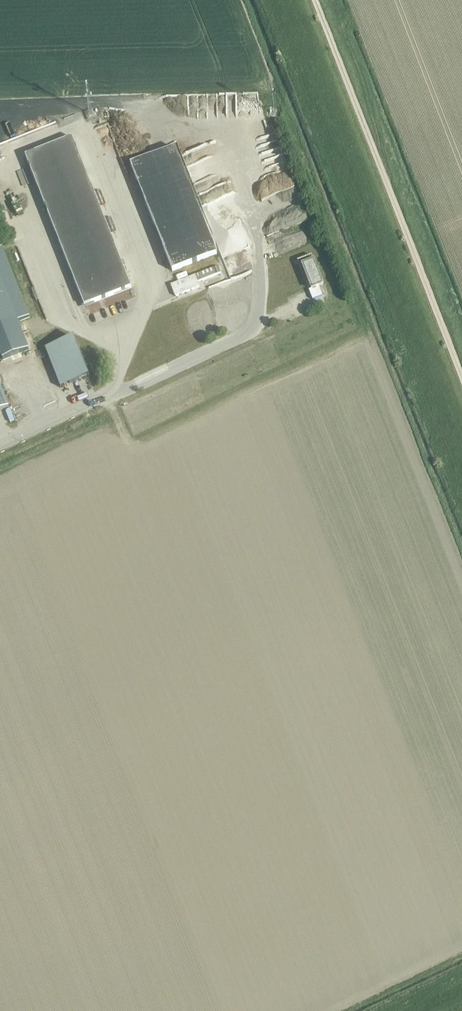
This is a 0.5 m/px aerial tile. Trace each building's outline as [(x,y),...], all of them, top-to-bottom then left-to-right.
[(73,114),(24,128),(30,147),(79,134),(73,114)] [(25,157),(84,306),(131,288),(72,139),(25,157)] [(130,164),(172,271),(217,254),(174,147),(130,164)] [(2,360),(29,350),(18,322),(29,317),(2,248),(0,249),(0,354),(2,360)] [(311,289),(323,285),(311,256),(297,261),(297,262),(300,261),(311,289)] [(218,266),(170,285),(175,297),(199,287),(197,282),(220,273),(218,266)] [(74,338),(54,346),(69,383),(88,376),(74,338)] [(8,408),(0,386),(0,411),(8,408)]
